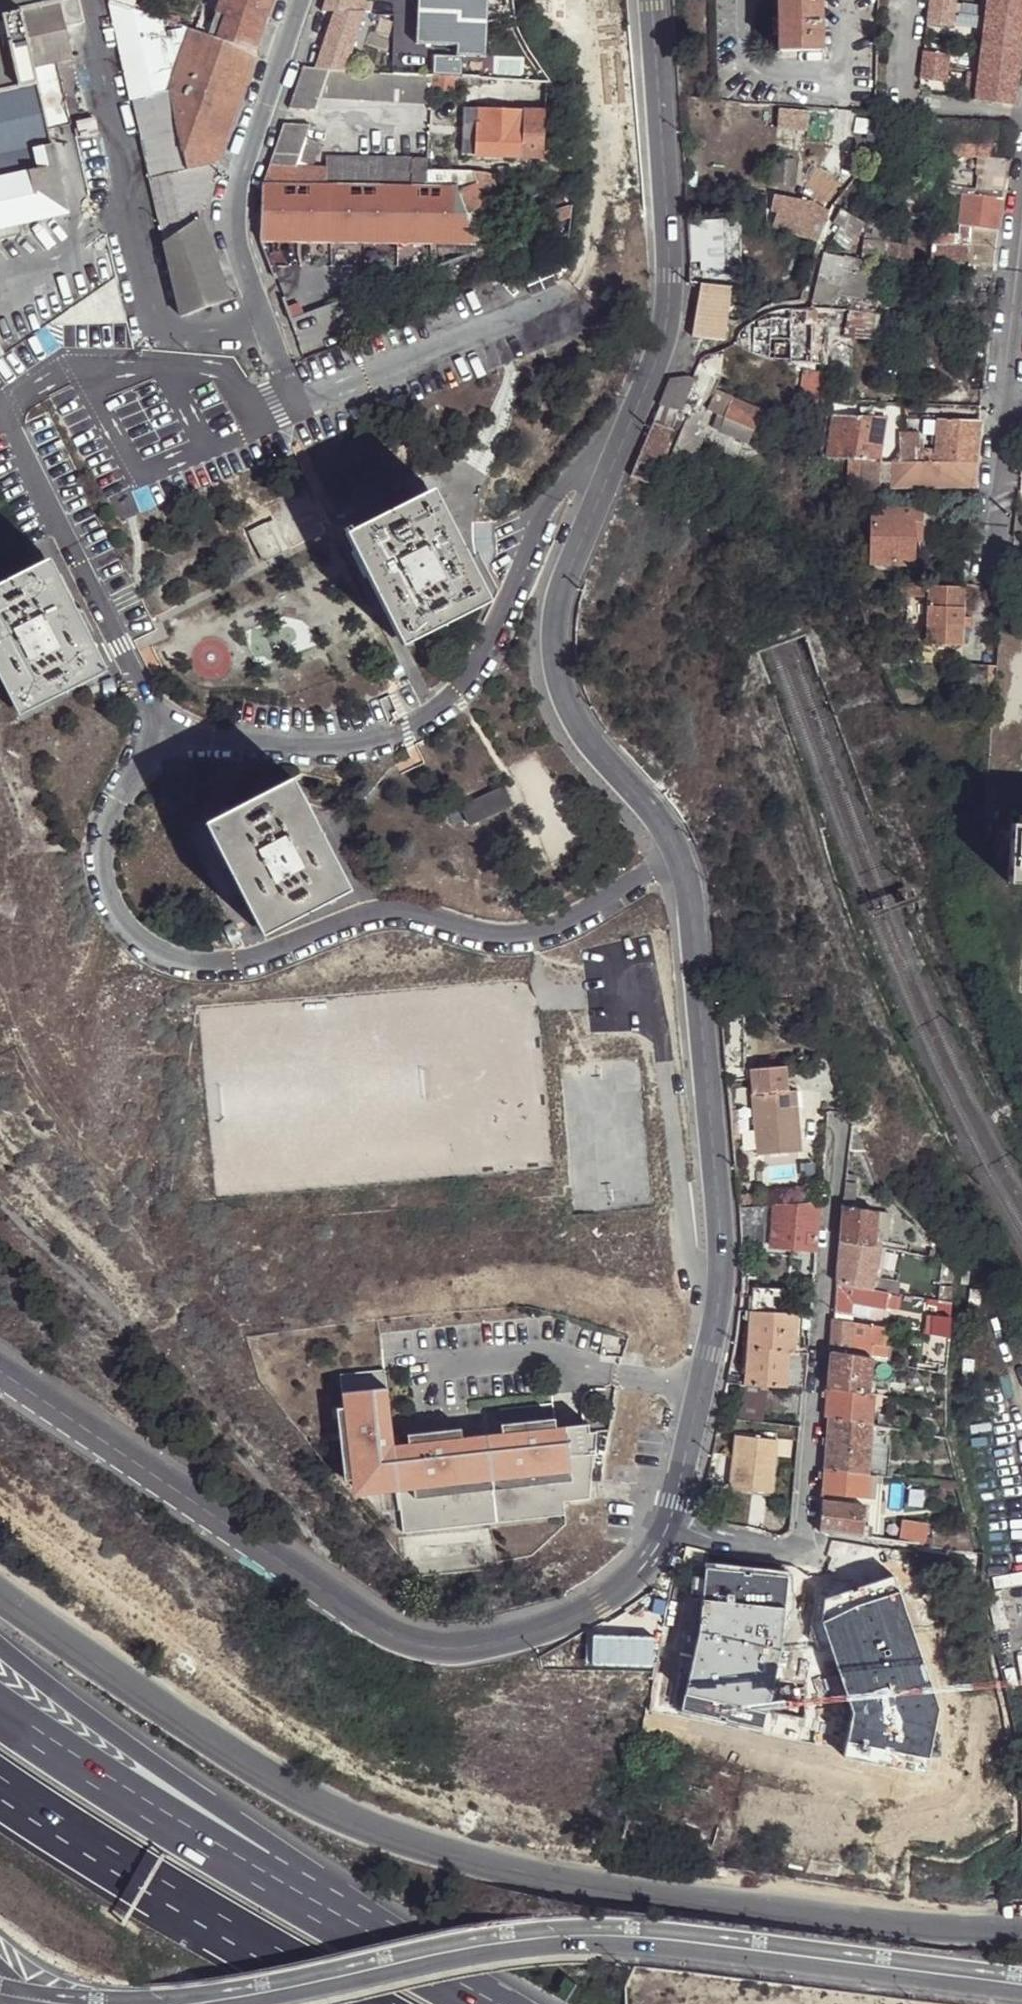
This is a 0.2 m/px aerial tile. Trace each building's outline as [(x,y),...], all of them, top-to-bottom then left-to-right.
[(37,84),(33,66),(21,10),(67,0),(0,0),(0,92),(37,84)] [(78,0),(67,0),(21,10),(33,66),(55,61),(71,57),(72,57),(68,36),(66,26),(83,23),(78,0)] [(126,74),(131,99),(167,91),(168,87),(161,55),(157,35),(152,14),(143,11),(134,8),(110,0),(123,62),(126,74)] [(110,0),(134,8),(134,5),(135,0),(110,0)] [(220,3),(217,11),(226,14),(221,30),(218,37),(256,50),(273,0),(221,0),(220,3)] [(322,9),(321,13),(332,13),(312,69),(328,71),(338,71),(345,71),(364,12),(350,11),(354,0),(325,0),(322,9)] [(820,0),(778,0),(778,1),(778,51),(820,51),(820,0)] [(927,9),(953,13),(955,0),(928,0),(927,9)] [(983,17),(1021,21),(1021,0),(985,0),(983,17)] [(144,7),(143,11),(152,14),(161,18),(164,11),(164,10),(144,6),(144,7)] [(953,13),(927,9),(925,24),(951,27),(953,13)] [(164,11),(161,18),(164,18),(175,23),(177,16),(164,11)] [(217,11),(213,23),(212,27),(221,30),(226,14),(217,11)] [(161,18),(152,14),(157,35),(168,33),(164,18),(161,18)] [(983,17),(979,45),(1020,50),(1021,37),(1021,21),(983,17)] [(198,18),(193,29),(209,34),(212,27),(213,23),(198,18)] [(187,171),(216,164),(229,127),(234,113),(256,50),(218,37),(209,34),(193,29),(189,27),(168,87),(167,91),(169,91),(187,171)] [(212,27),(209,34),(218,37),(221,30),(212,27)] [(181,45),(185,33),(176,30),(172,42),(181,45)] [(168,33),(157,35),(161,55),(169,53),(168,33)] [(1020,50),(979,45),(975,73),(1017,78),(1020,50)] [(471,78),(478,79),(480,50),(461,48),(460,78),(471,78)] [(478,79),(491,80),(491,69),(492,51),(480,50),(478,79)] [(492,51),(491,69),(501,70),(503,51),(492,51)] [(921,51),(919,65),(945,69),(947,55),(921,51)] [(55,61),(33,66),(37,84),(39,93),(46,92),(49,111),(47,112),(51,128),(68,124),(55,61)] [(919,65),(918,79),(944,83),(945,69),(919,65)] [(315,110),(319,98),(328,71),(312,69),(301,69),(298,81),(293,95),(289,108),(315,110)] [(354,72),(345,71),(338,71),(328,71),(319,98),(429,103),(430,76),(368,72),(354,72)] [(1017,78),(975,73),(972,101),(1013,106),(1017,78)] [(454,92),(454,84),(455,78),(432,77),(431,89),(454,92)] [(0,92),(0,228),(66,213),(51,144),(47,131),(51,131),(51,128),(47,112),(49,111),(46,92),(39,93),(37,84),(0,92)] [(131,99),(163,243),(197,219),(187,171),(169,91),(167,91),(131,99)] [(542,159),(544,111),(464,108),(461,155),(542,159)] [(807,132),(808,112),(777,108),(775,129),(807,132)] [(841,114),(812,111),(810,125),(840,128),(841,114)] [(81,121),(85,136),(101,132),(97,117),(81,121)] [(978,121),(954,119),(953,154),(976,158),(981,157),(978,187),(1003,191),(1007,159),(989,157),(990,133),(978,132),(978,121)] [(1011,124),(986,122),(990,130),(1010,135),(1011,124)] [(311,125),(283,123),(279,137),(274,150),(269,164),(297,167),(301,152),(307,138),(311,125)] [(989,157),(1007,159),(1010,135),(990,130),(990,133),(989,157)] [(301,152),(297,167),(312,167),(320,144),(307,138),(301,152)] [(426,187),(426,175),(426,161),(327,158),(326,169),(326,185),(426,187)] [(197,219),(198,219),(216,164),(187,171),(197,219)] [(269,164),(262,183),(325,185),(326,185),(326,169),(325,169),(312,167),(297,167),(269,164)] [(498,244),(495,235),(476,183),(473,171),(452,178),(455,187),(456,190),(475,245),(477,252),(498,244)] [(426,175),(426,187),(446,187),(447,176),(426,175)] [(260,239),(475,245),(456,190),(455,187),(446,187),(426,187),(326,185),(325,185),(262,183),(260,239)] [(1001,198),(963,194),(961,219),(940,217),(935,232),(933,243),(931,261),(969,262),(971,282),(990,282),(1001,198)] [(799,216),(806,218),(809,203),(809,201),(773,195),(770,213),(775,214),(773,228),(799,233),(801,227),(796,228),(799,216)] [(809,203),(806,218),(819,220),(825,208),(809,203)] [(570,218),(571,205),(551,211),(556,223),(570,218)] [(838,210),(831,224),(837,227),(845,213),(838,210)] [(716,218),(697,219),(700,260),(701,278),(720,277),(718,238),(716,218)] [(735,218),(716,218),(718,238),(736,237),(735,218)] [(180,317),(228,300),(198,219),(197,219),(163,243),(180,317)] [(697,219),(685,220),(688,261),(700,260),(697,219)] [(912,264),(917,246),(893,241),(893,228),(868,220),(864,237),(861,257),(912,264)] [(900,239),(917,246),(924,230),(906,223),(900,239)] [(870,261),(861,257),(844,255),(843,257),(824,252),(812,300),(833,305),(836,295),(858,299),(860,293),(874,294),(877,276),(868,274),(870,261)] [(524,277),(550,267),(547,261),(522,271),(524,277)] [(730,289),(700,284),(697,297),(703,299),(698,339),(724,341),(727,306),(730,289)] [(307,316),(317,344),(352,332),(342,304),(307,316)] [(811,309),(770,314),(768,327),(754,326),(752,353),(768,358),(789,359),(789,361),(801,361),(796,399),(820,404),(825,375),(808,372),(809,362),(810,362),(810,360),(825,361),(827,316),(811,315),(811,309)] [(844,335),(872,338),(874,313),(846,311),(844,335)] [(653,421),(640,446),(634,464),(663,456),(674,441),(672,429),(678,410),(683,412),(694,379),(688,375),(670,378),(660,405),(653,421)] [(712,429),(747,443),(761,411),(716,391),(706,410),(717,415),(712,429)] [(703,414),(691,408),(677,438),(690,444),(703,414)] [(838,443),(830,441),(827,457),(871,458),(872,452),(878,415),(844,414),(844,416),(838,443)] [(844,416),(834,415),(830,441),(838,443),(844,416)] [(974,461),(978,421),(937,419),(937,453),(935,460),(974,461)] [(906,450),(914,450),(914,436),(906,437),(906,450)] [(935,460),(937,453),(930,453),(930,450),(914,450),(906,450),(881,449),(881,452),(879,460),(892,460),(908,460),(935,460)] [(871,459),(879,460),(881,452),(872,452),(871,458),(871,459)] [(824,490),(861,490),(863,460),(826,459),(824,490)] [(878,490),(877,480),(879,460),(871,459),(863,460),(861,490),(878,490)] [(877,480),(891,481),(892,460),(879,460),(877,480)] [(972,486),(974,461),(935,460),(908,460),(892,460),(891,481),(891,486),(972,486)] [(264,503),(271,520),(285,548),(321,531),(300,486),(264,503)] [(427,494),(483,607),(489,604),(432,491),(427,494)] [(350,532),(405,645),(483,607),(427,494),(350,532)] [(914,540),(920,540),(919,510),(871,509),(871,563),(913,564),(913,562),(914,540)] [(285,548),(271,520),(249,531),(262,559),(285,548)] [(401,647),(405,645),(350,532),(346,535),(344,535),(401,647)] [(50,559),(45,562),(101,675),(106,672),(50,559)] [(45,562),(0,584),(0,667),(23,713),(101,675),(45,562)] [(968,586),(962,585),(962,587),(926,587),(927,584),(899,584),(899,597),(925,598),(924,645),(960,646),(961,628),(961,617),(962,594),(968,594),(968,586)] [(0,667),(0,679),(18,716),(23,713),(0,667)] [(279,783),(335,896),(340,893),(285,780),(279,783)] [(202,822),(258,934),(335,896),(279,783),(202,822)] [(459,809),(468,827),(511,806),(502,788),(459,809)] [(252,937),(258,934),(202,822),(197,824),(252,937)] [(1017,825),(1010,824),(1006,884),(1021,884),(1021,825),(1017,825)] [(791,1117),(789,1091),(787,1091),(785,1065),(750,1069),(758,1156),(800,1152),(797,1117),(791,1117)] [(795,1090),(789,1091),(791,1117),(797,1117),(795,1090)] [(847,1151),(864,1151),(852,1122),(850,1122),(847,1151)] [(844,1185),(843,1199),(854,1199),(856,1184),(844,1183),(844,1185)] [(815,1249),(820,1202),(774,1205),(770,1246),(815,1249)] [(842,1205),(839,1240),(880,1248),(887,1249),(887,1242),(874,1239),(876,1212),(842,1205)] [(889,1213),(876,1212),(874,1239),(887,1242),(889,1213)] [(839,1240),(835,1283),(873,1290),(874,1280),(880,1248),(839,1240)] [(952,1284),(953,1261),(940,1259),(939,1283),(952,1284)] [(873,1290),(886,1291),(888,1282),(874,1280),(873,1290)] [(835,1283),(832,1314),(851,1316),(852,1304),(886,1309),(888,1292),(886,1291),(873,1290),(835,1283)] [(937,1301),(952,1304),(952,1287),(938,1286),(937,1301)] [(750,1312),(781,1313),(782,1288),(752,1287),(750,1312)] [(749,1322),(750,1312),(737,1311),(736,1321),(749,1322)] [(804,1386),(807,1351),(793,1350),(797,1314),(781,1313),(750,1312),(749,1322),(745,1383),(767,1384),(804,1386)] [(931,1334),(948,1338),(951,1317),(932,1316),(931,1330),(931,1334)] [(832,1320),(829,1352),(871,1359),(874,1327),(832,1320)] [(744,1331),(735,1329),(732,1353),(741,1354),(744,1331)] [(829,1352),(826,1387),(868,1394),(872,1359),(871,1359),(829,1352)] [(397,1368),(352,1373),(356,1406),(350,1407),(358,1478),(367,1477),(369,1494),(406,1490),(412,1489),(407,1443),(397,1368)] [(763,1422),(767,1384),(745,1383),(738,1383),(736,1419),(763,1422)] [(824,1417),(827,1419),(872,1426),(874,1406),(874,1395),(868,1394),(826,1387),(824,1417)] [(568,1414),(554,1416),(555,1425),(569,1424),(568,1414)] [(515,1430),(492,1433),(505,1521),(567,1513),(581,1511),(580,1498),(589,1497),(586,1477),(607,1474),(609,1427),(602,1428),(601,1419),(569,1424),(555,1425),(554,1416),(539,1418),(540,1427),(515,1430)] [(514,1421),(515,1430),(540,1427),(539,1418),(514,1421)] [(827,1419),(824,1468),(868,1474),(871,1441),(872,1426),(827,1419)] [(474,1426),(461,1428),(462,1437),(476,1435),(474,1426)] [(406,1490),(411,1532),(505,1521),(492,1433),(462,1437),(461,1428),(446,1430),(447,1438),(422,1441),(407,1443),(412,1489),(406,1490)] [(421,1433),(422,1441),(447,1438),(446,1430),(421,1433)] [(732,1483),(771,1489),(776,1440),(736,1436),(732,1483)] [(871,1441),(868,1474),(875,1475),(880,1476),(883,1477),(883,1469),(886,1442),(871,1441)] [(868,1474),(824,1468),(821,1495),(867,1498),(867,1493),(868,1474)] [(892,1469),(883,1469),(883,1477),(891,1478),(892,1469)] [(607,1474),(586,1477),(589,1497),(606,1495),(607,1474)] [(875,1475),(868,1474),(867,1493),(874,1494),(875,1482),(875,1475)] [(770,1494),(771,1489),(732,1483),(731,1489),(770,1494)] [(864,1506),(821,1502),(819,1532),(861,1537),(864,1506)] [(901,1521),(898,1542),(924,1546),(925,1537),(926,1525),(901,1521)] [(944,1549),(944,1528),(930,1528),(930,1537),(931,1547),(944,1549)] [(944,1549),(974,1552),(969,1530),(944,1528),(944,1549)] [(786,1575),(707,1567),(700,1633),(682,1711),(763,1730),(780,1653),(786,1575)] [(857,1608),(825,1624),(853,1716),(848,1742),(929,1758),(939,1707),(900,1596),(857,1608)]
